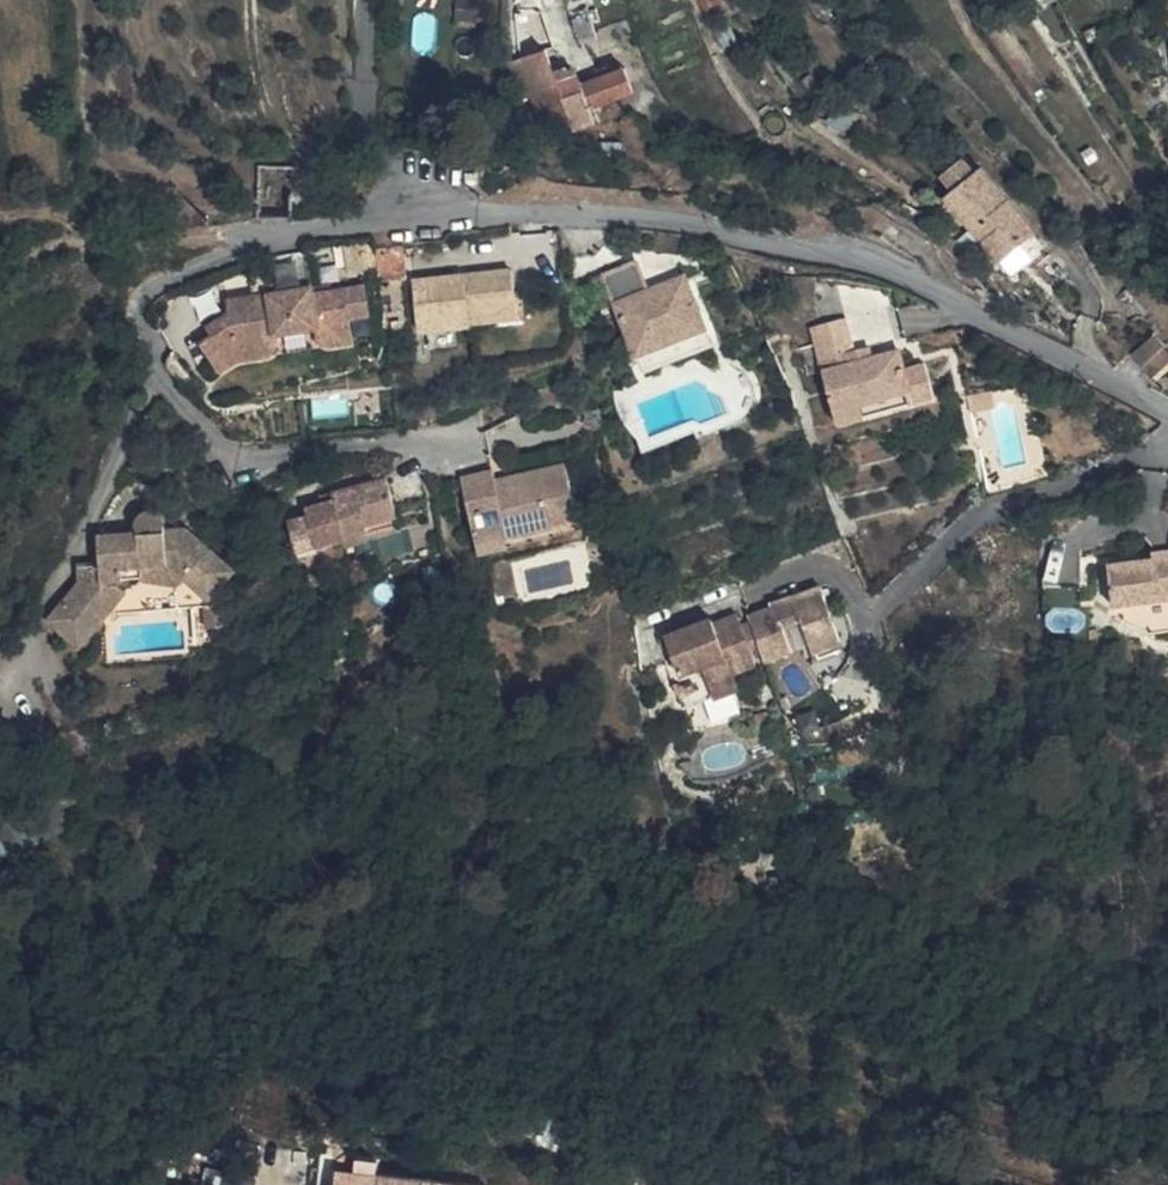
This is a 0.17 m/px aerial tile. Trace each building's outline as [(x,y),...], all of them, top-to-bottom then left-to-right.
[(522,41),(522,88),(547,81),(548,39),(522,41)] [(516,90),(523,114),(556,107),(547,81),(522,88),(516,90)] [(536,152),(542,155),(567,145),(563,132),(556,107),(523,114),(534,149),(536,152)] [(589,126),(563,132),(567,145),(591,136),(589,126)] [(942,174),(953,187),(979,164),(969,152),(942,174)] [(955,186),(937,202),(959,189),(955,186)] [(970,199),(959,189),(937,202),(951,216),(942,226),(997,284),(1032,254),(977,196),(970,199)] [(615,296),(649,284),(640,260),(606,272),(615,296)] [(263,321),(308,314),(301,272),(255,279),(263,321)] [(395,275),(368,279),(373,316),(398,312),(395,275)] [(716,373),(702,329),(686,335),(682,324),(658,332),(648,302),(616,313),(642,395),(716,373)] [(405,313),(409,351),(462,348),(462,340),(506,337),(504,306),(405,313)] [(310,323),(328,319),(326,311),(308,314),(310,323)] [(254,332),(253,323),(221,328),(223,344),(201,357),(205,366),(197,371),(213,397),(233,386),(255,382),(263,380),(268,375),(271,369),(271,359),(314,352),(318,370),(348,365),(345,346),(366,343),(362,314),(328,319),(310,323),(308,314),(263,321),(265,330),(254,332)] [(686,335),(702,329),(699,319),(682,324),(686,335)] [(263,321),(253,323),(254,332),(265,330),(263,321)] [(912,404),(903,378),(898,359),(868,368),(856,372),(852,359),(842,327),(807,338),(817,371),(833,367),(837,378),(821,384),(838,437),(870,428),(866,418),(912,404)] [(1158,334),(1138,350),(1156,373),(1167,364),(1167,347),(1158,334)] [(856,372),(868,368),(864,356),(852,359),(856,372)] [(903,378),(912,404),(931,398),(923,372),(903,378)] [(866,418),(870,428),(935,408),(931,398),(912,404),(866,418)] [(497,514),(494,504),(491,492),(462,500),(482,566),(578,539),(564,485),(511,499),(514,510),(497,514)] [(514,510),(511,499),(494,504),(497,514),(514,510)] [(390,504),(338,518),(340,525),(325,529),(310,533),(312,541),(293,546),(298,569),(318,564),(319,571),(345,564),(348,572),(371,565),(366,550),(399,542),(390,504)] [(340,525),(338,518),(323,522),(325,529),(340,525)] [(578,539),(482,566),(487,577),(582,551),(578,539)] [(43,644),(72,668),(119,615),(110,608),(115,603),(136,603),(136,591),(166,588),(207,626),(231,598),(180,554),(163,555),(160,545),(153,541),(146,540),(139,542),(135,547),(133,556),(94,560),(96,589),(76,591),(78,604),(43,644)] [(404,556),(399,542),(366,550),(371,565),(404,556)] [(1129,574),(1088,583),(1096,622),(1162,608),(1159,594),(1153,569),(1151,561),(1128,566),(1129,574)] [(300,577),(319,571),(318,564),(298,569),(300,577)] [(1153,569),(1159,594),(1167,592),(1167,566),(1153,569)] [(1159,594),(1162,608),(1166,625),(1167,624),(1167,592),(1159,594)] [(828,620),(759,647),(762,654),(773,683),(775,688),(797,681),(790,659),(807,654),(821,685),(852,673),(828,620)] [(773,683),(762,654),(750,657),(743,644),(719,653),(717,649),(672,667),(680,689),(688,707),(731,687),(739,704),(764,694),(762,688),(773,683)] [(790,659),(797,681),(822,702),(827,700),(858,688),(852,673),(821,685),(807,654),(790,659)] [(688,707),(680,689),(671,692),(685,726),(739,704),(731,687),(688,707)] [(342,1169),(341,1184),(484,1184),(342,1169)] [(257,1183),(231,1175),(228,1184),(256,1184),(257,1183)]
